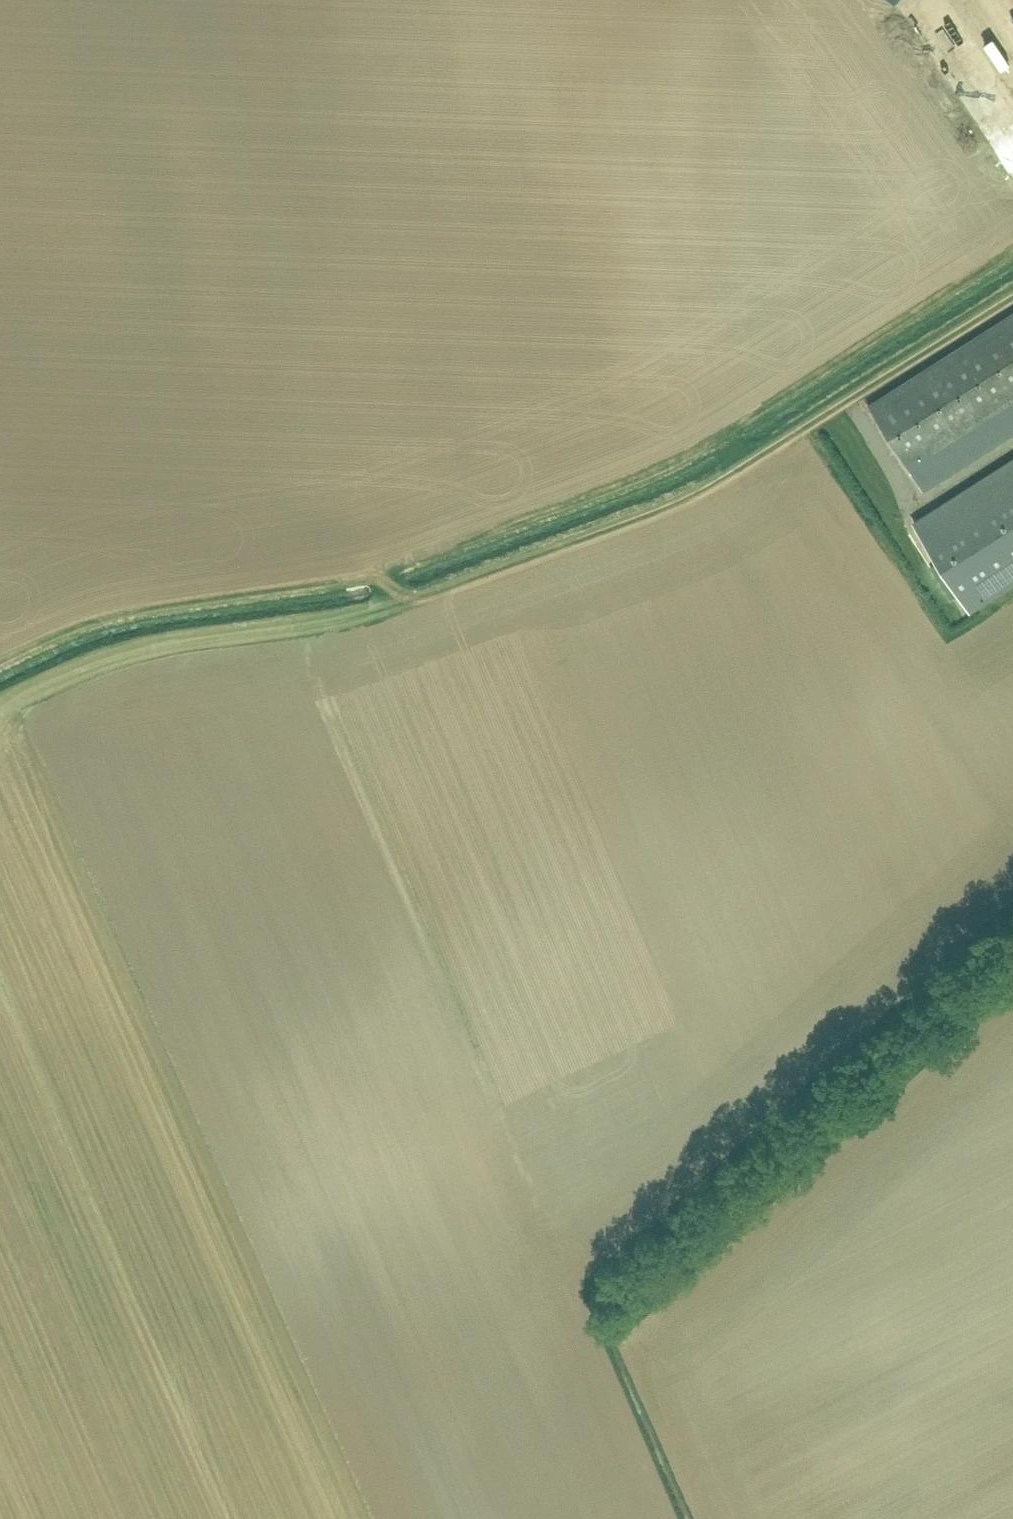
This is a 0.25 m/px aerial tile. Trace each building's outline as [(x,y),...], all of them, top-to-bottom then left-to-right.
[(923,12),(933,0),(909,0),(923,12)] [(868,408),(908,471),(922,492),(1012,433),(1012,315),(868,408)] [(1012,582),(1012,461),(914,523),(969,609),(1012,582)]
